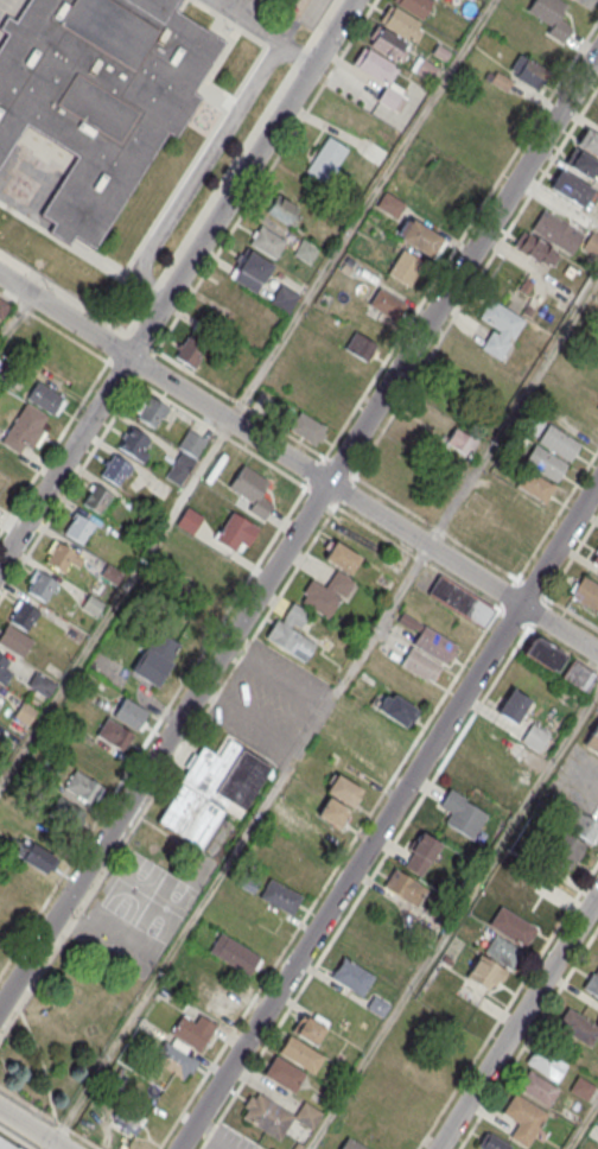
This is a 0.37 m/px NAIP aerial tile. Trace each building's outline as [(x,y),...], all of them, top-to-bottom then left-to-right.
[(25,125),(77,157),(39,216),(53,224),(49,233),(69,246),(74,237),(94,250),(167,134),(176,139),(201,100),(192,94),(224,44),(174,12),(181,0),(28,0),(0,45),(0,165),(25,125)] [(432,2),(428,0),(392,0),(390,2),(420,21),(432,2)] [(526,12),(533,0),(557,0),(567,6),(558,20),(571,28),(561,45),(546,34),(551,27),(526,12)] [(589,11),(571,0),(595,0),(589,11)] [(414,44),(425,26),(388,5),(378,23),(414,44)] [(367,50),(393,65),(381,83),(355,69),(356,66),(352,64),(361,49),(365,51),(367,50)] [(507,72),(537,91),(549,71),(519,53),(507,72)] [(412,71),(428,82),(436,70),(420,60),(412,71)] [(491,84),(507,90),(511,80),(495,73),(491,84)] [(589,127),(577,143),(597,158),(597,133),(589,127)] [(305,172),(325,185),(348,151),(327,137),(305,172)] [(575,147),(565,162),(595,182),(597,178),(597,163),(575,147)] [(580,212),(593,188),(560,169),(546,193),(580,212)] [(291,224),(298,206),(273,196),(266,214),(291,224)] [(584,234),(542,210),(530,231),(572,255),(584,234)] [(397,237),(430,258),(443,238),(409,217),(397,237)] [(285,241),(259,226),(249,244),(274,259),(285,241)] [(557,253),(524,231),(514,245),(547,268),(557,253)] [(591,234),(584,247),(597,255),(597,238),(591,234)] [(293,254),(308,264),(317,251),(301,241),(293,254)] [(409,286),(424,262),(401,248),(386,272),(409,286)] [(258,292),(272,263),(244,249),(229,277),(258,292)] [(273,297),(290,309),(298,296),(281,285),(273,297)] [(406,304),(379,287),(368,304),(395,321),(406,304)] [(10,306),(0,299),(0,320),(10,306)] [(479,318),(493,326),(484,343),(504,354),(524,318),(489,299),(479,318)] [(174,357),(192,369),(215,334),(197,322),(174,357)] [(344,348),(368,362),(378,345),(354,331),(344,348)] [(26,400),(37,382),(63,399),(62,400),(65,402),(56,418),(53,415),(52,417),(26,400)] [(136,419),(154,431),(167,410),(148,398),(136,419)] [(26,405),(47,418),(40,430),(44,432),(32,451),(25,446),(19,455),(0,444),(26,405)] [(287,429),(318,448),(329,430),(299,411),(287,429)] [(548,425),(580,446),(570,464),(536,443),(548,425)] [(119,447),(138,459),(150,440),(131,429),(119,447)] [(182,486),(206,439),(188,430),(164,477),(182,486)] [(456,448),(465,439),(458,432),(449,441),(456,448)] [(535,446),(567,466),(555,484),(523,464),(535,446)] [(101,476),(120,488),(132,468),(113,456),(101,476)] [(251,500),(246,509),(264,520),(275,501),(263,495),(271,482),(241,465),(228,487),(251,500)] [(526,470),(554,488),(545,504),(515,487),(526,470)] [(82,504),(101,516),(113,497),(94,485),(82,504)] [(187,508),(204,519),(192,537),(176,526),(187,508)] [(63,534),(82,546),(94,526),(76,514),(63,534)] [(233,514),(259,529),(247,548),(241,544),(235,553),(215,541),(233,514)] [(360,557),(333,541),(323,558),(350,574),(360,557)] [(45,563),(64,574),(76,556),(58,544),(45,563)] [(298,601),(330,619),(353,580),(335,569),(324,587),(311,579),(298,601)] [(27,592),(46,604),(58,585),(39,573),(27,592)] [(439,577),(427,596),(483,630),(495,612),(439,577)] [(583,577),(597,586),(597,612),(597,614),(570,597),(583,577)] [(315,642),(298,633),(309,612),(288,601),(267,640),(306,661),(315,642)] [(9,622),(27,634),(40,615),(21,603),(9,622)] [(445,666),(457,647),(402,614),(396,623),(412,633),(414,630),(420,634),(413,647),(445,666)] [(7,626),(0,637),(0,645),(23,659),(33,642),(7,626)] [(130,671),(157,687),(182,645),(156,630),(130,671)] [(523,652),(556,673),(567,655),(534,634),(523,652)] [(441,668),(411,648),(400,666),(425,683),(427,679),(433,683),(441,668)] [(8,662),(0,657),(0,676),(8,662)] [(574,658),(561,675),(585,694),(597,677),(597,676),(574,658)] [(28,686),(49,697),(56,683),(35,672),(28,686)] [(404,727),(416,708),(387,689),(375,708),(404,727)] [(511,690),(497,715),(515,726),(530,703),(511,690)] [(150,713),(123,696),(112,714),(139,732),(150,713)] [(96,736),(124,752),(134,734),(106,718),(96,736)] [(521,742),(532,724),(549,736),(539,754),(521,742)] [(583,748),(597,757),(597,724),(583,748)] [(198,745),(157,826),(203,849),(221,814),(239,823),(269,763),(225,741),(218,755),(198,745)] [(62,790),(93,806),(103,786),(72,770),(62,790)] [(362,790),(337,773),(325,790),(350,808),(362,790)] [(450,791),(439,807),(450,814),(444,824),(471,842),(486,817),(464,802),(465,800),(450,791)] [(48,812),(68,827),(79,813),(59,798),(48,812)] [(349,807),(325,798),(317,818),(341,828),(349,807)] [(586,843),(593,846),(597,837),(597,823),(578,812),(566,833),(559,829),(543,857),(570,872),(586,843)] [(402,866),(423,877),(441,842),(419,832),(402,866)] [(10,852),(46,873),(55,856),(20,835),(10,852)] [(398,867),(384,881),(412,909),(425,895),(398,867)] [(303,895),(269,877),(258,896),(292,915),(303,895)] [(526,949),(538,930),(500,907),(489,927),(526,949)] [(208,952),(249,976),(261,956),(220,932),(208,952)] [(465,976),(491,995),(521,954),(495,935),(465,976)] [(362,996),(374,976),(343,957),(330,978),(362,996)] [(583,988),(597,999),(597,965),(583,988)] [(389,1005),(375,995),(367,1007),(381,1017),(389,1005)] [(597,1033),(597,1026),(567,1007),(555,1027),(589,1048),(597,1033)] [(327,1019),(300,1010),(292,1035),(319,1043),(327,1019)] [(193,1022),(182,1015),(170,1032),(199,1051),(216,1026),(198,1014),(193,1022)] [(277,1053),(314,1074),(324,1056),(288,1035),(277,1053)] [(164,1038),(151,1063),(187,1081),(199,1057),(164,1038)] [(525,1063),(557,1083),(568,1066),(536,1045),(525,1063)] [(294,1094),(306,1075),(275,1054),(263,1073),(294,1094)] [(182,1084),(151,1065),(143,1076),(174,1095),(182,1084)] [(519,1091),(550,1106),(559,1088),(529,1073),(519,1091)] [(568,1090),(586,1102),(596,1087),(578,1075),(568,1090)] [(242,1116),(279,1140),(293,1117),(311,1130),(323,1112),(304,1100),(293,1115),(257,1092),(242,1116)] [(507,1136),(527,1147),(548,1113),(514,1092),(501,1114),(515,1123),(507,1136)] [(134,1136),(145,1117),(124,1104),(113,1123),(134,1136)] [(512,1146),(486,1131),(477,1147),(481,1148),(511,1148),(512,1146)] [(8,1142),(0,1137),(0,1148),(5,1148),(8,1142)] [(346,1137),(339,1148),(368,1148),(346,1137)]
